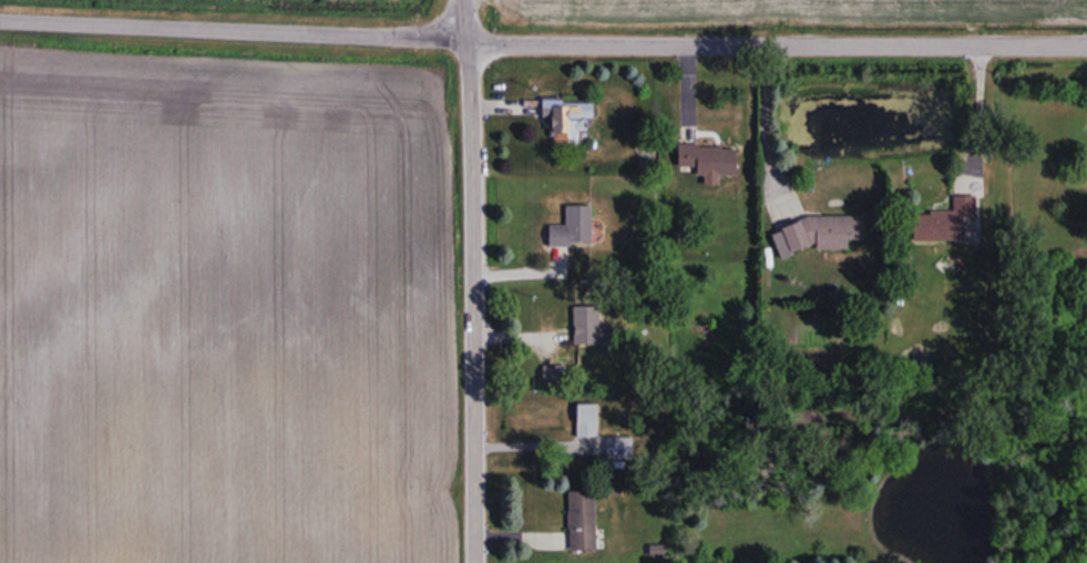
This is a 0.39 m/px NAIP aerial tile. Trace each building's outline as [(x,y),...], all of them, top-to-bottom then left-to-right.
[(538,116),(554,116),(555,135),(569,134),(569,145),(584,144),(583,132),(595,132),(593,97),(537,100),(538,116)] [(699,174),(739,174),(739,145),(680,144),(680,167),(699,167),(699,174)] [(915,241),(976,242),(977,196),(955,196),(954,211),(916,210),(915,241)] [(592,204),(567,204),(567,224),(551,224),(551,245),(592,245),(592,204)] [(778,251),(866,249),(865,217),(778,219),(778,251)] [(574,305),(574,344),(601,344),(601,305),(574,305)] [(575,384),(575,364),(542,364),(542,384),(575,384)] [(577,403),(577,435),(599,435),(599,403),(577,403)] [(607,458),(633,458),(633,436),(607,436),(607,458)] [(597,550),(596,507),(570,507),(570,550),(597,550)]
